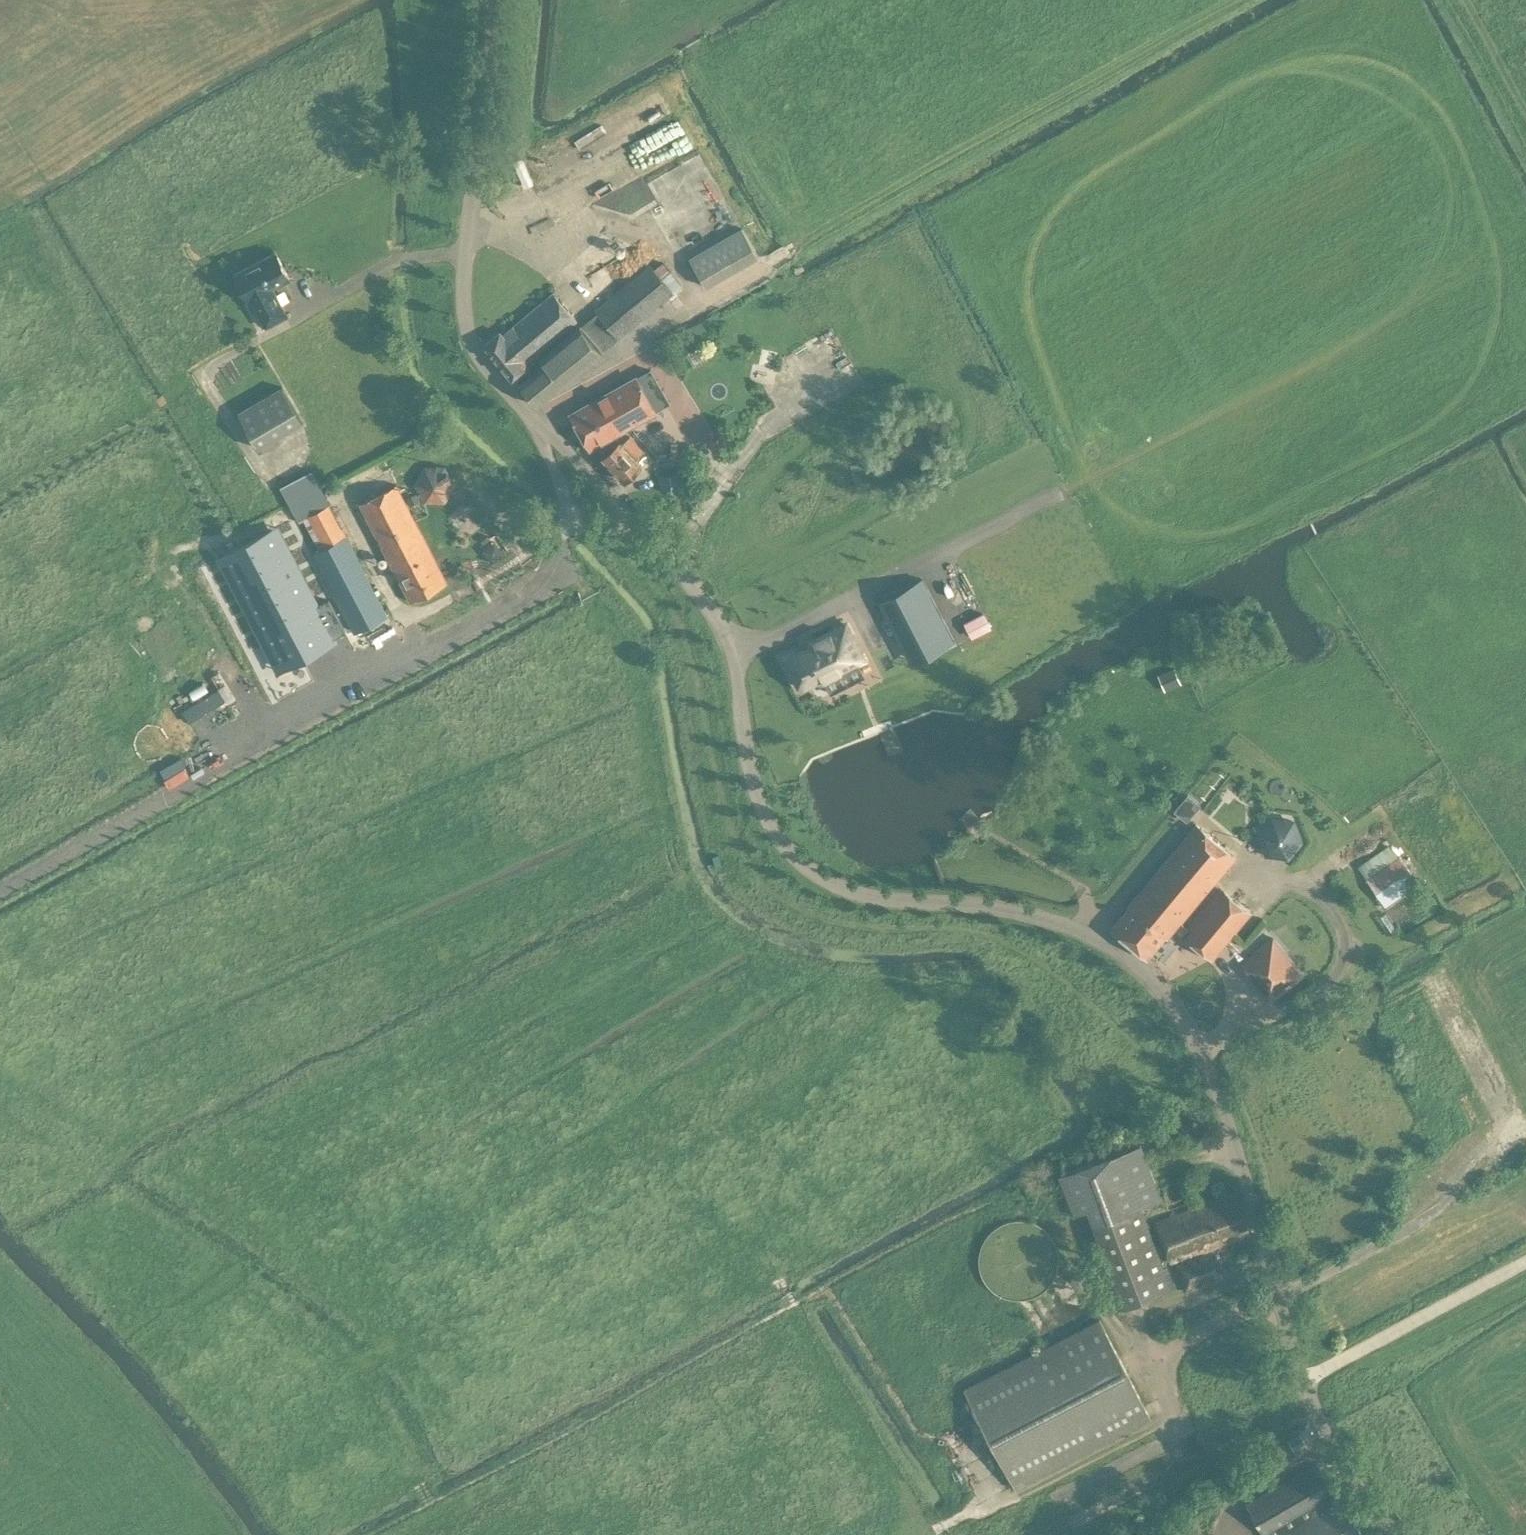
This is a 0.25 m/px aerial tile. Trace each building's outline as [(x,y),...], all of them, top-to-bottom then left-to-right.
[(598,131),(606,146),(673,113),(658,84),(617,105),(623,118),(598,131)] [(606,151),(620,182),(692,149),(678,117),(606,151)] [(690,258),(706,286),(759,256),(742,228),(690,258)] [(234,273),(248,301),(252,299),(266,326),(288,315),(273,288),(290,279),(276,252),(234,273)] [(650,265),(580,324),(539,357),(543,361),(519,382),(538,405),(603,351),(672,291),(650,265)] [(501,332),(484,345),(514,381),(536,363),(532,359),(578,322),(556,294),(503,335),(501,332)] [(834,333),(800,351),(818,385),(852,367),(834,333)] [(590,448),(656,411),(636,376),(570,413),(590,448)] [(303,422),(283,387),(238,413),(259,448),(303,422)] [(309,455),(298,432),(261,449),(272,472),(309,455)] [(610,446),(600,453),(603,457),(625,480),(641,464),(636,459),(644,451),(630,436),(622,443),(620,441),(612,449),(610,446)] [(445,465),(423,465),(414,484),(425,502),(445,502),(455,483),(445,465)] [(685,468),(659,473),(662,491),(688,487),(685,468)] [(410,601),(447,582),(396,484),(359,503),(410,601)] [(224,554),(218,557),(277,670),(283,667),(337,639),(335,637),(346,631),(329,599),(320,604),(279,525),(272,529),(224,554)] [(321,550),(314,553),(337,597),(355,631),(387,615),(346,536),(321,550)] [(886,596),(919,660),(955,642),(922,578),(886,596)] [(864,635),(878,630),(874,617),(859,623),(864,635)] [(865,660),(846,624),(810,642),(812,646),(787,659),(801,687),(818,679),(820,683),(825,681),(831,693),(864,676),(857,664),(865,660)] [(1190,669),(1195,677),(1209,669),(1204,661),(1190,669)] [(1271,817),(1257,835),(1265,856),(1288,859),(1302,841),(1294,820),(1271,817)] [(1155,872),(1194,904),(1234,855),(1196,824),(1155,872)] [(1400,856),(1398,857),(1390,844),(1357,867),(1385,906),(1418,883),(1400,856)] [(716,866),(722,865),(719,854),(713,855),(716,866)] [(1194,904),(1155,872),(1128,905),(1130,906),(1112,927),(1148,956),(1165,936),(1167,937),(1175,927),(1213,958),(1231,935),(1202,911),(1187,929),(1180,922),(1194,904)] [(1220,888),(1202,911),(1231,935),(1250,912),(1220,888)] [(1273,1000),(1304,974),(1273,937),(1242,963),(1273,1000)] [(1165,1198),(1145,1143),(1066,1172),(1081,1211),(1088,1208),(1124,1306),(1178,1286),(1172,1268),(1167,1266),(1145,1206),(1165,1198)] [(1247,1233),(1233,1194),(1156,1222),(1171,1262),(1201,1250),(1203,1254),(1175,1265),(1185,1291),(1223,1277),(1212,1246),(1247,1233)] [(981,1273),(985,1280),(991,1288),(999,1294),(1006,1297),(1015,1299),(1024,1298),(1032,1297),(1040,1293),(1047,1287),(1052,1281),(1056,1273),(1058,1266),(1058,1259),(1058,1250),(1055,1243),(1052,1238),(1048,1232),(1043,1228),(1034,1223),(1026,1220),(1012,1220),(1001,1223),(992,1230),(985,1238),(982,1244),(979,1252),(979,1262),(981,1273)] [(965,1389),(1015,1487),(1150,1418),(1099,1320),(965,1389)] [(1317,1464),(1246,1504),(1264,1534),(1361,1534),(1343,1498),(1324,1508),(1322,1504),(1335,1496),(1317,1464)] [(1049,1488),(1058,1508),(1083,1497),(1074,1477),(1049,1488)] [(1061,1514),(1072,1534),(1074,1534),(1086,1529),(1075,1506),(1061,1514)]
